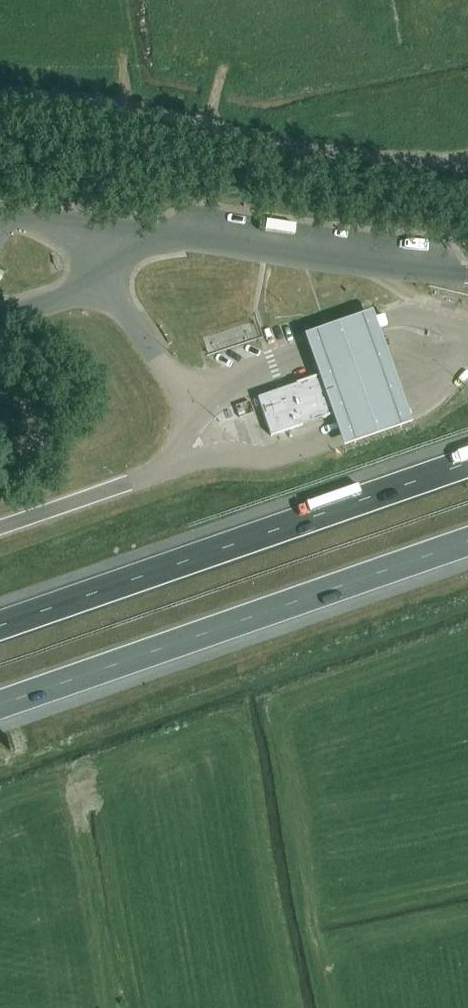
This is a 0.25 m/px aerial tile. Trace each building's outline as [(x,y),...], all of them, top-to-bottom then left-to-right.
[(371,309),(302,332),(342,447),(411,423),(371,309)] [(319,377),(258,398),(271,436),(332,414),(319,377)]
